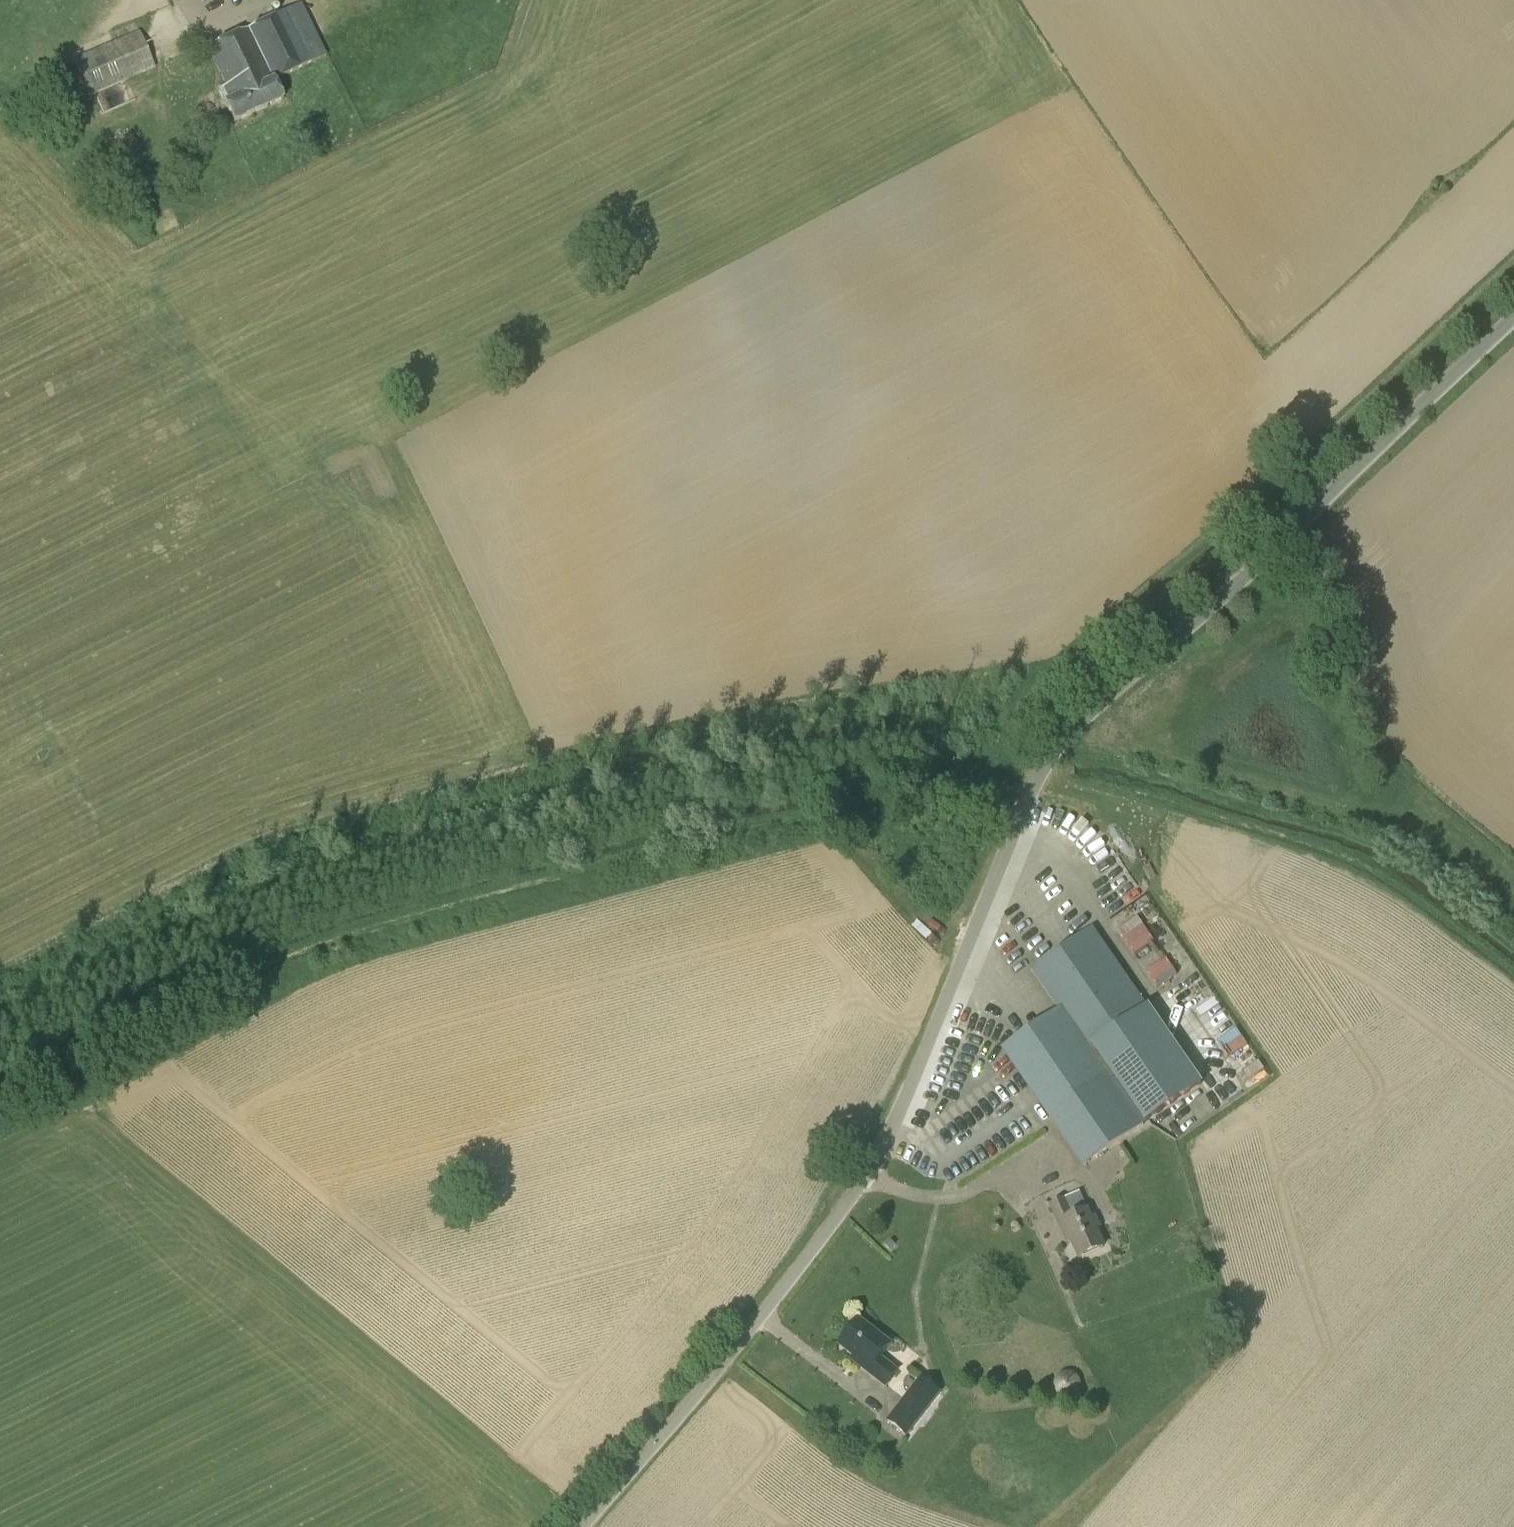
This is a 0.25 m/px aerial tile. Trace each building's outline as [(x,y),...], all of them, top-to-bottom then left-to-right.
[(274,80),(328,55),(304,5),(210,49),(228,87),(220,90),(236,123),(284,100),(274,80)] [(91,96),(100,94),(129,81),(157,69),(141,32),(76,60),(91,96)] [(1135,956),(1152,988),(1176,976),(1143,915),(1116,929),(1131,958),(1135,956)] [(1095,928),(1092,930),(1034,970),(1061,1009),(1006,1047),(1085,1162),(1143,1123),(1111,1075),(1114,1073),(1147,1120),(1201,1083),(1095,928)] [(1228,1057),(1250,1044),(1240,1028),(1218,1041),(1228,1057)] [(1080,1259),(1105,1249),(1083,1194),(1053,1207),(1068,1244),(1073,1242),(1080,1259)] [(890,1346),(858,1321),(839,1346),(863,1364),(860,1367),(885,1387),(897,1372),(880,1359),(890,1346)] [(886,1422),(906,1438),(940,1394),(921,1378),(886,1422)]
